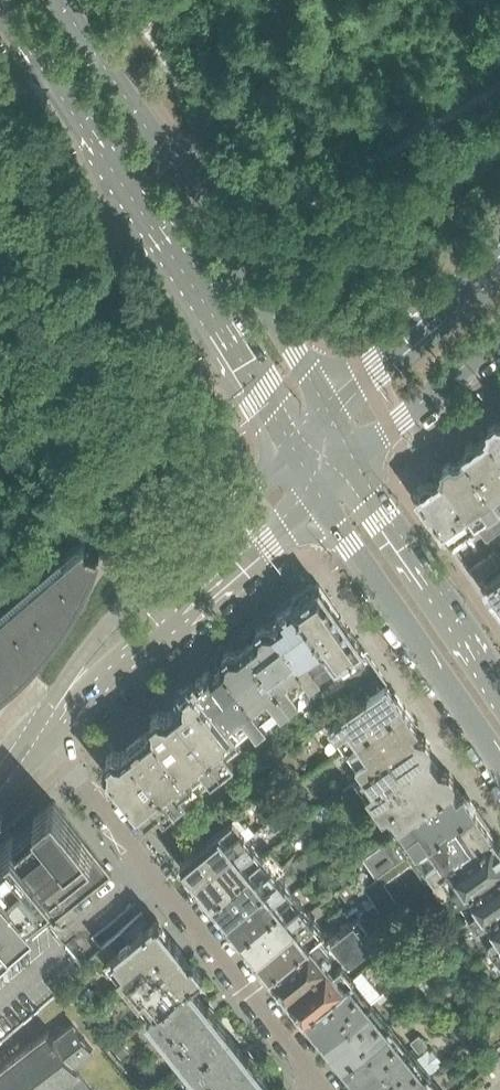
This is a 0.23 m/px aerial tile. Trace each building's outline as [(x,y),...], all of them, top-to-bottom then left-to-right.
[(496,421),(496,420),(488,426),(489,426),(488,431),(487,432),(488,432),(486,434),(488,436),(499,454),(499,422),(496,421)] [(488,436),(479,443),(479,442),(478,442),(473,441),(473,440),(465,446),(466,446),(465,451),(465,452),(465,453),(463,454),(465,457),(499,506),(499,454),(488,436)] [(465,457),(457,463),(456,462),(451,461),(450,460),(443,466),(443,471),(442,472),(443,472),(441,473),(443,476),(477,525),(499,509),(499,506),(465,457)] [(477,525),(443,476),(434,482),(427,480),(420,485),(419,492),(417,494),(430,512),(431,512),(450,541),(477,525)] [(57,627),(59,624),(73,603),(83,585),(93,564),(101,543),(89,538),(84,533),(66,548),(62,543),(43,560),(19,580),(0,596),(0,684),(7,679),(20,667),(24,664),(40,647),(57,627)] [(499,562),(499,557),(495,550),(470,568),(477,579),(499,562)] [(486,582),(486,583),(486,584),(486,589),(485,590),(490,597),(491,597),(496,598),(497,598),(499,603),(499,571),(486,582)] [(388,683),(319,584),(311,583),(295,594),(293,603),(296,608),(333,658),(364,699),(388,683)] [(333,658),(296,608),(293,603),(277,614),(280,619),(271,625),(309,677),(316,685),(327,676),(321,668),(333,658)] [(309,677),(271,625),(263,625),(263,624),(256,629),(257,630),(255,637),(246,645),(292,704),(305,694),(298,686),(309,677)] [(292,704),(246,645),(237,652),(229,651),(223,656),(222,664),(263,715),(274,706),(280,714),(292,704)] [(263,715),(222,664),(213,671),(210,668),(194,681),(193,682),(237,737),(250,726),(254,731),(266,720),(263,715)] [(237,737),(193,682),(182,690),(183,691),(183,698),(182,698),(183,700),(175,706),(222,765),(234,756),(230,751),(240,742),(237,737)] [(345,751),(406,709),(388,683),(364,699),(340,716),(324,727),(315,733),(308,738),(312,743),(331,730),(345,751)] [(222,765),(175,706),(168,711),(167,711),(160,711),(160,710),(151,717),(151,718),(151,725),(152,727),(151,728),(193,780),(209,767),(213,772),(222,765)] [(344,788),(416,736),(410,729),(417,724),(406,709),(345,751),(354,764),(337,777),(344,788)] [(324,727),(316,716),(307,723),(315,733),(324,727)] [(193,780),(151,728),(130,746),(175,802),(186,794),(182,789),(193,780)] [(454,778),(449,771),(441,769),(440,769),(439,770),(428,754),(429,754),(429,753),(431,745),(426,737),(417,736),(417,735),(416,736),(344,788),(343,788),(353,802),(346,807),(354,818),(379,800),(389,814),(396,809),(405,823),(452,788),(453,787),(454,778)] [(288,750),(280,739),(272,745),(280,756),(288,750)] [(175,802),(130,746),(122,752),(121,751),(121,752),(114,751),(114,750),(106,756),(107,757),(106,766),(106,767),(146,817),(150,822),(175,802)] [(262,795),(251,782),(242,790),(253,803),(262,795)] [(299,785),(287,794),(296,806),(303,817),(312,811),(304,800),(308,797),(299,785)] [(416,852),(476,809),(463,791),(457,795),(452,788),(405,823),(389,834),(386,832),(354,854),(360,863),(365,859),(376,876),(413,849),(416,852)] [(54,801),(34,818),(38,824),(39,826),(40,825),(42,827),(34,833),(33,832),(26,838),(27,839),(20,845),(18,843),(19,841),(18,840),(17,840),(13,835),(0,847),(0,862),(49,923),(112,873),(54,801)] [(188,805),(182,810),(193,823),(199,818),(188,805)] [(233,812),(232,811),(228,805),(220,811),(225,818),(233,812)] [(433,877),(493,834),(493,833),(476,809),(416,852),(433,877)] [(193,823),(182,810),(177,815),(188,828),(193,823)] [(280,812),(268,822),(275,831),(287,821),(280,812)] [(199,818),(193,823),(204,836),(209,831),(199,818)] [(195,878),(245,839),(230,820),(180,859),(195,878)] [(204,836),(193,823),(188,828),(198,840),(204,836)] [(499,865),(499,843),(499,842),(493,834),(433,877),(430,879),(448,904),(456,897),(499,865)] [(210,897),(260,858),(245,839),(195,878),(196,878),(195,879),(210,897)] [(315,858),(327,848),(320,839),(308,849),(315,858)] [(225,915),(275,876),(260,858),(210,897),(225,915)] [(49,923),(0,862),(0,965),(49,923)] [(499,904),(499,865),(456,897),(474,923),(499,904)] [(239,933),(290,895),(275,876),(225,915),(239,933)] [(380,911),(396,900),(381,877),(364,888),(380,911)] [(255,953),(305,914),(290,895),(239,933),(255,953)] [(499,943),(499,904),(474,923),(461,932),(471,948),(484,938),(491,948),(492,949),(499,943)] [(270,971),(320,933),(305,914),(255,953),(270,971)] [(330,959),(327,954),(332,950),(336,954),(367,928),(360,919),(326,945),(318,935),(320,933),(270,971),(287,993),(330,959)] [(183,952),(158,921),(155,921),(154,921),(113,958),(127,976),(152,959),(161,971),(184,954),(182,952),(183,952)] [(352,976),(344,965),(376,939),(367,928),(336,954),(339,959),(334,963),(330,959),(287,993),(304,1014),(352,976)] [(399,937),(390,945),(396,953),(403,947),(406,945),(400,938),(399,937)] [(492,949),(491,948),(484,953),(496,971),(499,968),(499,943),(492,949)] [(403,947),(396,953),(403,961),(410,956),(403,947)] [(155,1011),(189,984),(203,973),(193,960),(193,961),(189,960),(184,954),(161,971),(152,959),(127,976),(155,1011)] [(410,956),(403,961),(410,970),(417,965),(410,956)] [(417,965),(410,970),(410,971),(416,978),(423,973),(417,965)] [(383,1025),(365,1002),(369,999),(366,995),(375,986),(362,970),(353,978),(352,976),(304,1014),(306,1015),(343,1061),(388,1025),(386,1023),(383,1025)] [(423,973),(416,978),(422,987),(429,981),(423,973)] [(429,981),(422,987),(428,995),(436,989),(429,981)] [(212,1012),(214,1010),(209,1003),(207,1006),(189,984),(155,1011),(147,1018),(187,1067),(229,1034),(212,1012)] [(106,1000),(117,992),(111,986),(101,994),(106,1000)] [(436,989),(428,995),(435,1003),(442,997),(436,989)] [(380,1003),(389,996),(385,991),(377,998),(380,1003)] [(442,997),(435,1003),(441,1012),(448,1006),(442,997)] [(448,1006),(441,1012),(448,1020),(455,1014),(454,1014),(448,1006)] [(455,1014),(448,1020),(454,1028),(461,1023),(455,1014)] [(461,1023),(454,1028),(460,1036),(467,1031),(461,1023)] [(61,1085),(76,1072),(77,1073),(79,1071),(74,1064),(93,1049),(73,1025),(54,1039),(48,1032),(47,1033),(48,1034),(32,1046),(31,1045),(29,1047),(29,1048),(13,1060),(12,1059),(11,1060),(12,1061),(0,1070),(0,1089),(65,1089),(61,1085)] [(406,1053),(387,1029),(390,1027),(388,1025),(343,1061),(366,1089),(402,1089),(426,1071),(424,1069),(421,1071),(406,1053)] [(467,1031),(460,1036),(466,1044),(473,1039),(472,1037),(467,1031)] [(253,1064),(252,1062),(254,1060),(249,1054),(246,1056),(229,1034),(187,1067),(205,1089),(263,1089),(270,1085),(253,1064)] [(414,1046),(423,1039),(420,1034),(410,1041),(414,1046)] [(418,1052),(428,1045),(423,1039),(414,1046),(418,1052)] [(473,1039),(466,1044),(473,1053),(480,1047),(473,1039)] [(129,1051),(121,1041),(113,1048),(120,1058),(129,1051)] [(480,1047),(473,1053),(479,1061),(487,1056),(480,1047)] [(428,1048),(417,1057),(430,1072),(440,1064),(438,1062),(441,1060),(432,1049),(430,1051),(428,1048)] [(487,1056),(479,1061),(486,1070),(493,1064),(487,1056)] [(425,1076),(427,1074),(426,1071),(402,1089),(436,1089),(425,1076)]
